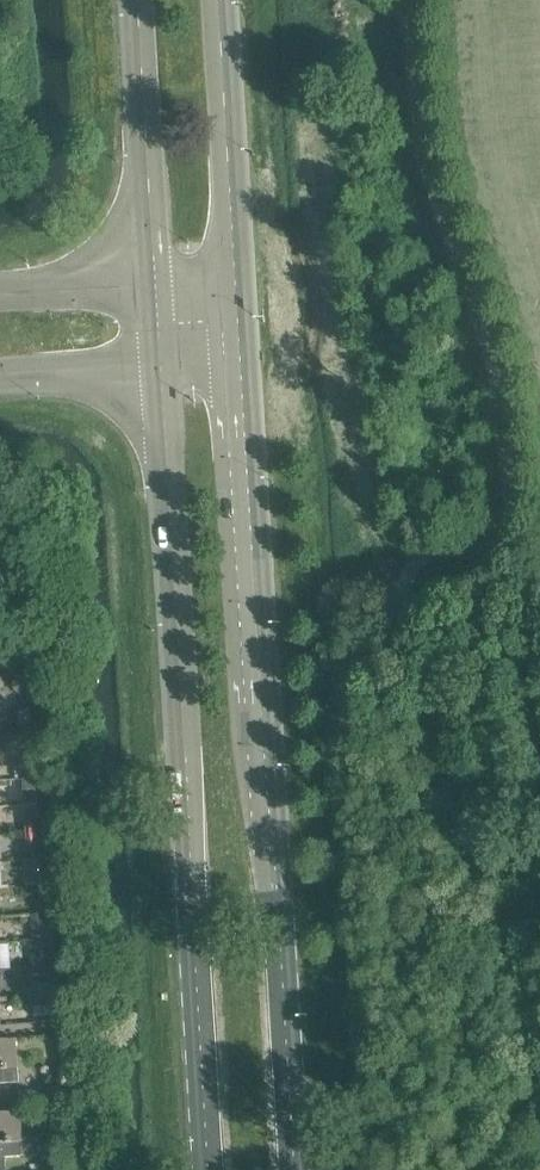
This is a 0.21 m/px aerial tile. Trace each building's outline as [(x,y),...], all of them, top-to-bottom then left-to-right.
[(0,687),(0,696),(4,700),(13,690),(4,682),(0,687)] [(20,766),(21,778),(34,777),(33,766),(20,766)] [(34,777),(21,778),(22,790),(35,789),(34,777)] [(24,821),(24,832),(37,832),(37,820),(24,821)] [(37,832),(24,832),(25,844),(38,843),(37,832)] [(39,860),(23,861),(25,884),(40,883),(39,860)] [(43,929),(31,930),(32,941),(44,940),(43,929)] [(45,952),(30,953),(31,968),(46,967),(45,952)] [(33,984),(34,995),(47,995),(46,983),(33,984)] [(47,995),(34,995),(35,1007),(48,1006),(47,995)] [(14,1039),(0,1039),(0,1082),(16,1081),(14,1039)] [(32,1091),(17,1091),(18,1106),(33,1105),(32,1091)] [(0,1113),(0,1169),(5,1169),(4,1155),(21,1154),(20,1142),(18,1112),(0,1113)]
